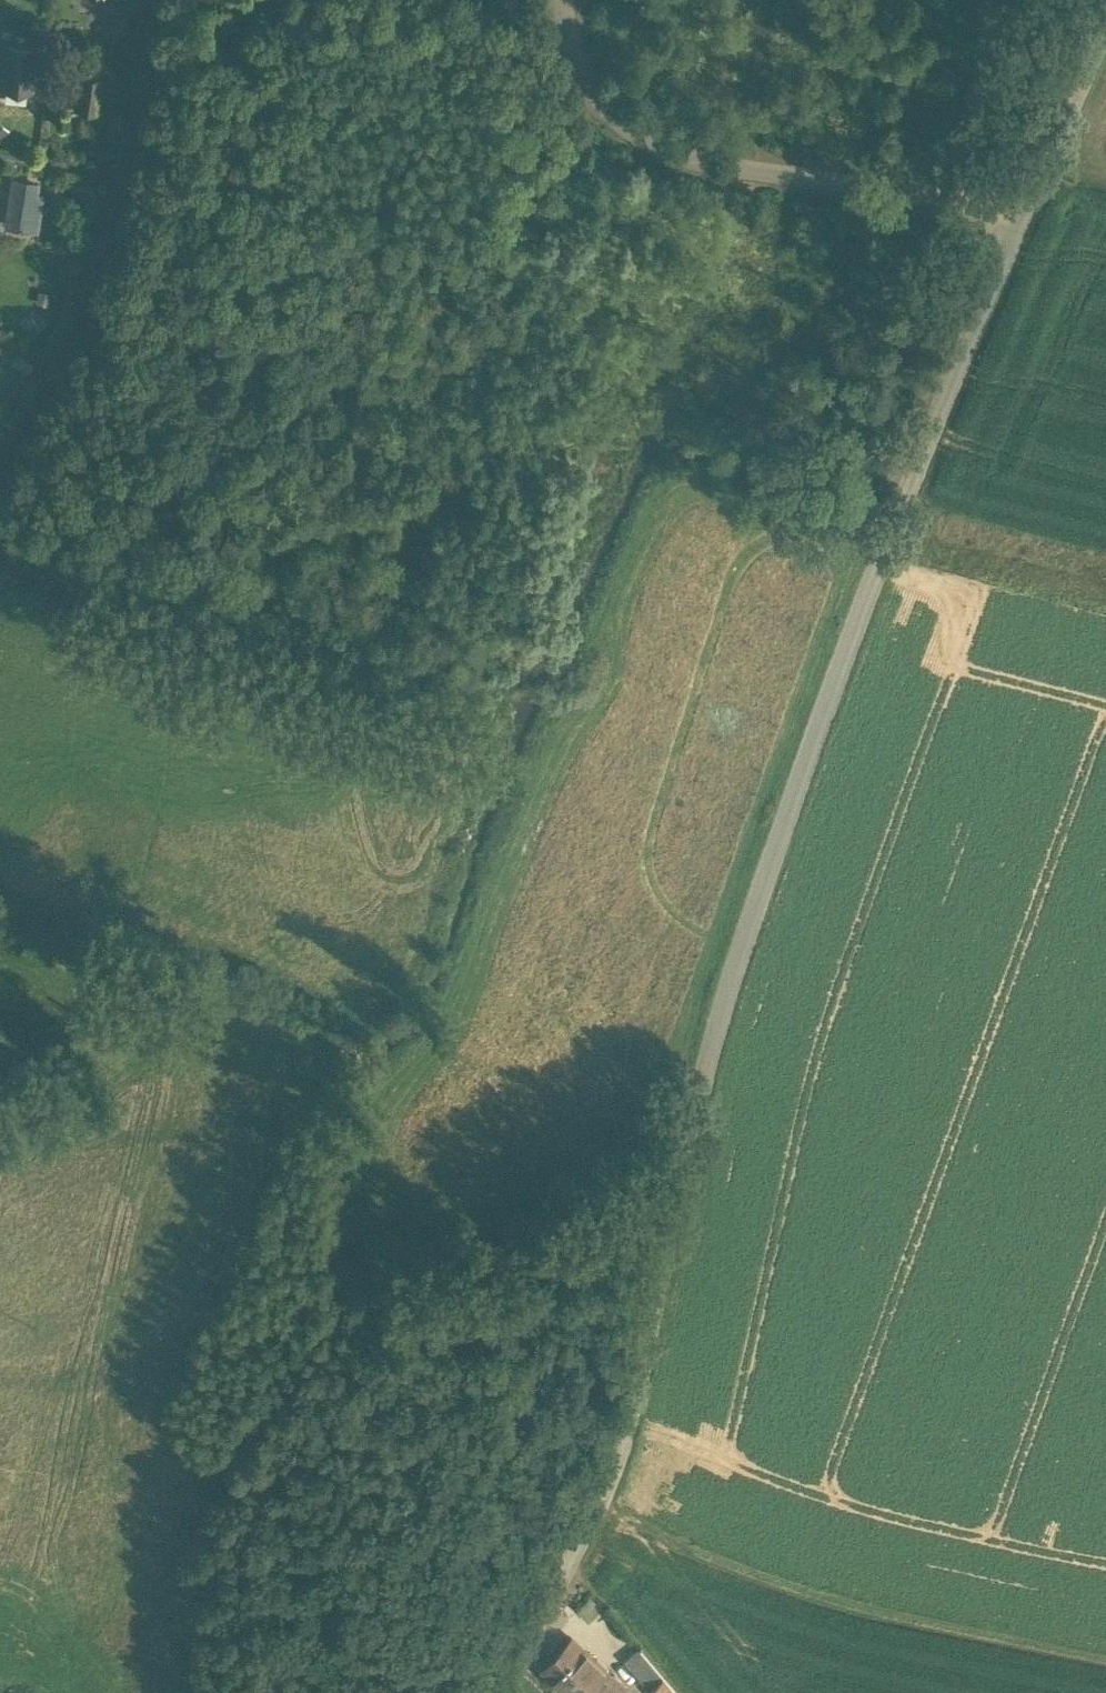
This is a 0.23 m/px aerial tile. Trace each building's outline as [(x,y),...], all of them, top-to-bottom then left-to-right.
[(2,44),(0,68),(0,89),(34,93),(39,47),(2,44)] [(109,75),(73,70),(68,107),(105,111),(109,75)] [(37,182),(14,179),(9,215),(25,217),(24,226),(37,228),(42,197),(35,196),(37,182)] [(572,1635),(543,1665),(568,1690),(568,1691),(570,1692),(626,1692),(629,1690),(598,1659),(597,1660),(572,1635)] [(664,1676),(639,1647),(625,1659),(650,1688),(664,1676)] [(664,1676),(650,1688),(649,1688),(650,1690),(651,1689),(654,1692),(678,1692),(664,1676)]
